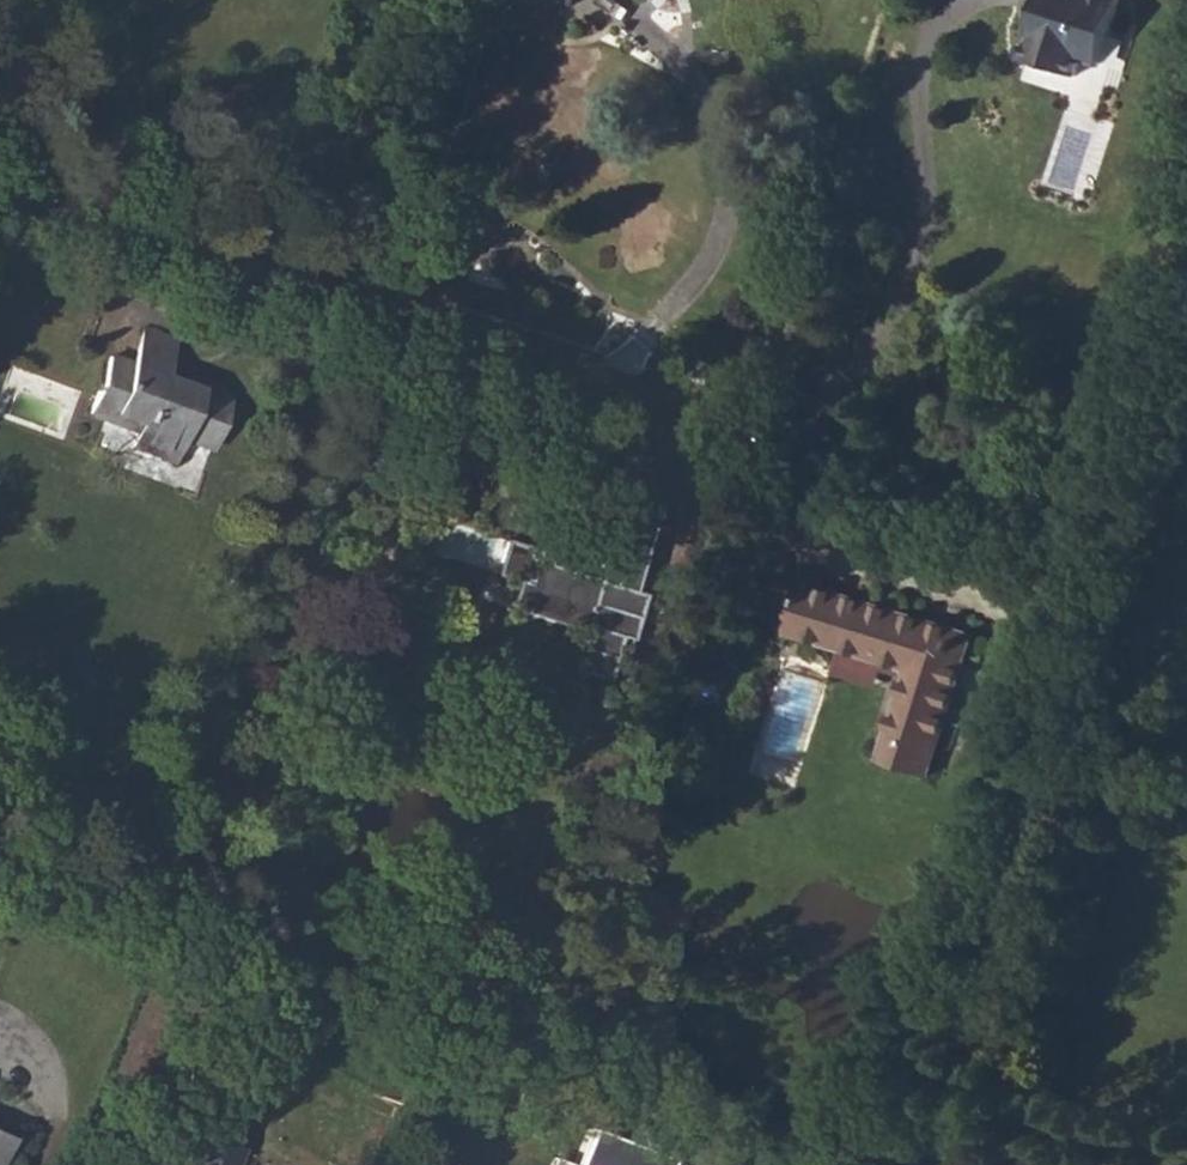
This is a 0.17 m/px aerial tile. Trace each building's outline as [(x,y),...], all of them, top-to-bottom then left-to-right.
[(1084,58),(1100,63),(1120,0),(1044,0),(1040,13),(1025,58),(1078,74),(1084,58)] [(117,416),(139,425),(136,433),(131,447),(173,462),(182,438),(210,449),(228,399),(163,375),(176,340),(145,329),(132,364),(110,356),(88,414),(114,424),(117,416)] [(136,433),(139,425),(117,416),(114,424),(136,433)] [(515,583),(527,587),(520,608),(584,628),(570,671),(606,682),(619,639),(630,641),(644,596),(634,592),(654,528),(607,514),(588,577),(547,565),(550,555),(505,541),(494,576),(515,583)] [(520,608),(527,587),(515,583),(508,604),(520,608)] [(841,649),(887,663),(909,670),(882,759),(931,775),(973,636),(804,584),(803,589),(789,633),(841,649)] [(832,677),(878,691),(887,663),(841,649),(832,677)] [(14,1139),(0,1133),(0,1164),(3,1164),(14,1139)] [(240,1151),(196,1133),(182,1164),(235,1164),(240,1151)]
